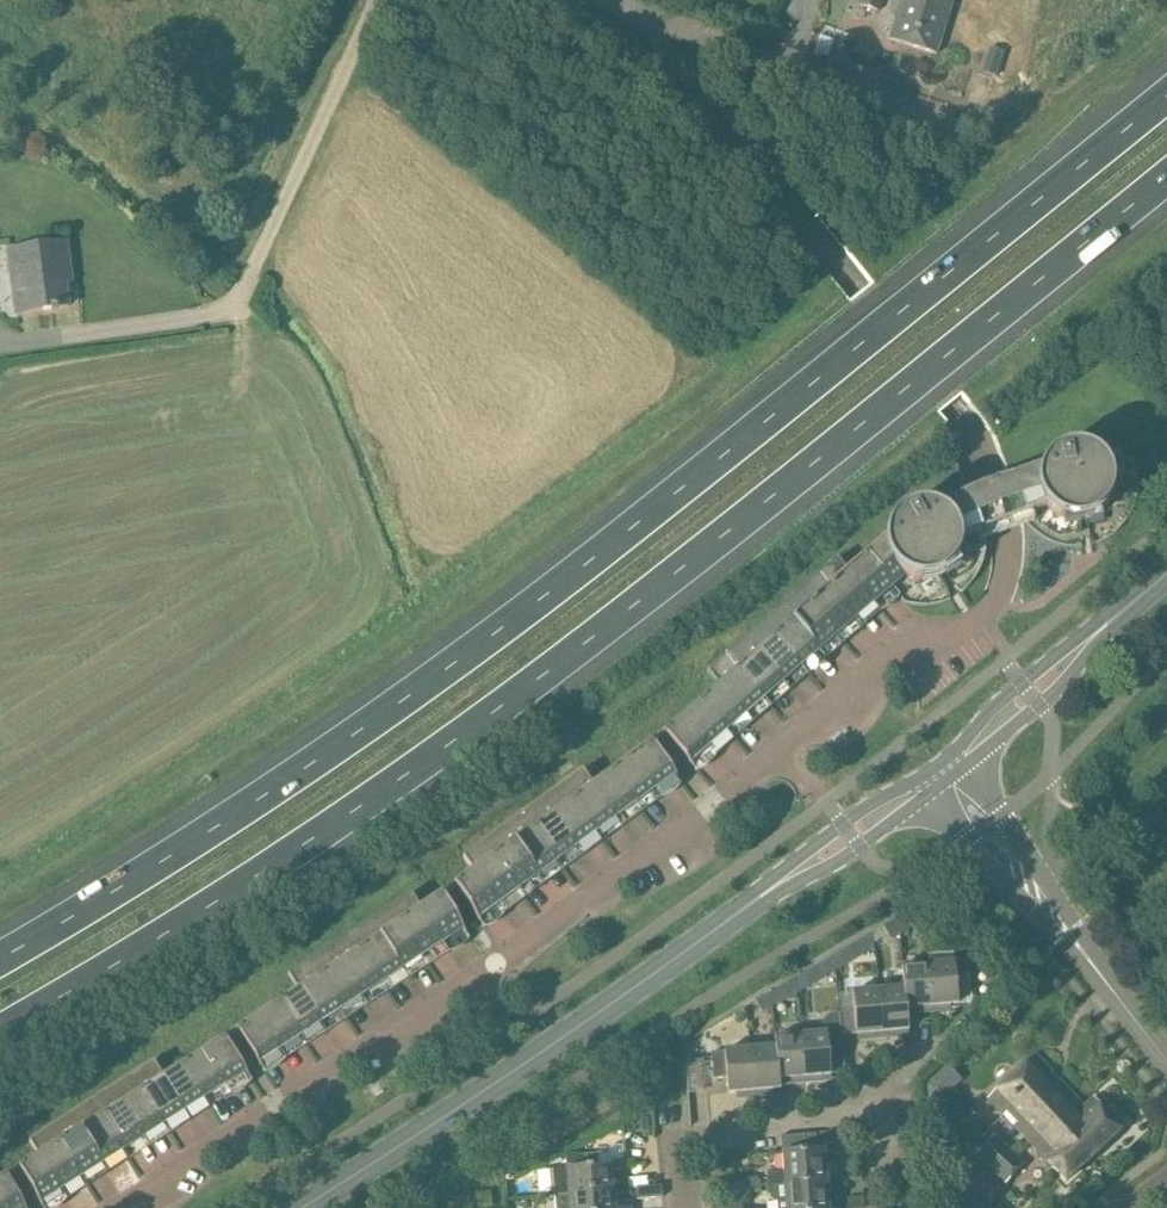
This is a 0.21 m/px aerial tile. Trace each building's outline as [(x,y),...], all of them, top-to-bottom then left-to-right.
[(859,5),(877,11),(881,0),(861,0),(859,5)] [(890,39),(935,54),(952,0),(902,0),(890,39)] [(1006,52),(990,46),(982,70),(998,75),(1006,52)] [(70,264),(68,243),(7,251),(16,314),(70,307),(64,265),(70,264)] [(1136,466),(1132,456),(1104,457),(1099,452),(1093,449),(1087,447),(1081,445),(1074,445),(1068,446),(1062,448),(1056,450),(1051,454),(1046,459),(1042,464),(1040,470),(941,508),(935,506),(928,504),(922,504),(916,505),(910,507),(904,509),(899,513),(894,518),(890,523),(888,529),(886,535),(885,541),(866,558),(891,588),(904,603),(913,605),(923,606),(933,605),(943,603),(951,600),(949,591),(954,587),(962,593),(969,587),(975,579),(980,571),(984,562),(986,552),(987,542),(986,533),(1023,518),(1029,526),(1036,533),(1044,538),(1053,543),(1062,546),(1072,547),(1081,547),(1083,538),(1090,536),(1094,545),(1104,541),(1114,535),(1122,527),(1129,519),(1134,509),(1137,499),(1139,488),(1138,477),(1136,466)] [(891,588),(866,558),(848,573),(874,603),(891,588)] [(818,576),(855,619),(874,603),(848,573),(837,559),(818,576)] [(818,576),(799,592),(837,635),(855,619),(818,576)] [(837,635),(799,592),(781,608),(819,651),(837,635)] [(763,624),(800,667),(819,651),(781,608),(763,624)] [(744,640),(782,683),(800,667),(763,624),(744,640)] [(782,683),(744,640),(726,656),(764,699),(782,683)] [(745,715),(764,699),(726,656),(707,672),(719,686),(720,685),(745,715)] [(701,701),(727,731),(745,715),(720,685),(719,686),(701,701)] [(727,731),(701,701),(683,717),(709,747),(727,731)] [(664,734),(690,764),(709,747),(683,717),(664,734)] [(664,734),(652,743),(676,775),(690,764),(664,734)] [(652,743),(632,758),(655,789),(676,775),(652,743)] [(636,804),(655,789),(632,758),(612,772),(636,804)] [(562,786),(596,833),(616,818),(593,786),(583,771),(562,786)] [(616,818),(636,804),(612,772),(593,786),(616,818)] [(543,801),(577,847),(596,833),(562,786),(543,801)] [(543,801),(523,815),(557,861),(577,847),(543,801)] [(523,815),(504,829),(538,876),(557,861),(523,815)] [(484,844),(518,890),(538,876),(504,829),(484,844)] [(498,904),(518,890),(484,844),(463,859),(474,873),(475,873),(498,904)] [(475,873),(474,873),(455,888),(478,919),(498,904),(475,873)] [(391,909),(422,957),(443,943),(421,910),(422,910),(412,895),(391,909)] [(443,896),(422,910),(421,910),(443,943),(464,929),(443,896)] [(371,922),(402,970),(422,957),(391,909),(371,922)] [(891,924),(899,937),(909,931),(901,918),(891,924)] [(371,922),(350,935),(382,983),(402,970),(371,922)] [(889,943),(899,937),(891,924),(883,929),(881,930),(889,943)] [(382,983),(350,935),(330,948),(361,997),(382,983)] [(341,1010),(361,997),(330,948),(310,962),(341,1010)] [(930,965),(928,965),(932,1014),(951,1012),(951,1006),(958,1005),(956,977),(970,976),(968,964),(955,965),(954,952),(929,954),(930,965)] [(840,954),(829,960),(836,971),(846,966),(840,954)] [(826,977),(836,971),(829,960),(819,966),(826,977)] [(321,1023),(341,1010),(310,962),(288,976),(298,991),(299,990),(321,1023)] [(932,1014),(928,965),(902,967),(903,989),(904,989),(906,1010),(907,1010),(913,1009),(913,1015),(932,1014)] [(903,989),(879,991),(882,1039),(901,1037),(901,1032),(908,1031),(907,1010),(906,1010),(904,989),(903,989)] [(299,990),(298,991),(279,1004),(300,1037),(321,1023),(299,990)] [(766,997),(773,1008),(783,1002),(776,991),(766,997)] [(864,1041),(882,1039),(879,991),(852,994),(856,1036),(863,1035),(864,1041)] [(773,1008),(766,997),(756,1002),(762,1014),(773,1008)] [(258,1017),(280,1050),(300,1037),(279,1004),(258,1017)] [(827,1034),(801,1036),(805,1084),(824,1082),(823,1077),(831,1076),(830,1064),(844,1063),(840,1012),(836,1013),(831,1014),(827,1016),(826,1020),(827,1034)] [(258,1017),(237,1031),(259,1064),(280,1050),(258,1017)] [(237,1031),(225,1038),(247,1072),(259,1064),(237,1031)] [(786,1086),(805,1084),(801,1036),(775,1038),(776,1048),(779,1081),(780,1081),(786,1081),(786,1086)] [(225,1038),(204,1052),(225,1085),(247,1072),(225,1038)] [(776,1048),(751,1050),(755,1098),(773,1096),(773,1091),(780,1090),(780,1081),(779,1081),(776,1048)] [(736,1099),(755,1098),(751,1050),(712,1053),(714,1078),(726,1077),(728,1095),(735,1094),(736,1099)] [(225,1085),(204,1052),(184,1065),(205,1098),(225,1085)] [(1044,1126),(1075,1095),(1035,1057),(989,1104),(1004,1119),(1011,1112),(1023,1124),(1016,1131),(1031,1146),(1047,1130),(1044,1126)] [(133,1076),(164,1125),(184,1112),(163,1078),(164,1078),(154,1063),(133,1076)] [(205,1098),(184,1065),(164,1078),(163,1078),(184,1112),(205,1098)] [(133,1076),(112,1089),(143,1138),(164,1125),(133,1076)] [(948,1093),(926,1085),(927,1103),(948,1102),(948,1093)] [(143,1138),(112,1089),(92,1102),(123,1151),(143,1138)] [(1087,1106),(1075,1095),(1044,1126),(1047,1130),(1031,1146),(1067,1181),(1123,1129),(1095,1098),(1087,1106)] [(123,1151),(92,1102),(71,1116),(102,1164),(123,1151)] [(102,1164),(71,1116),(51,1129),(82,1177),(102,1164)] [(62,1190),(82,1177),(51,1129),(30,1142),(39,1158),(40,1157),(62,1190)] [(782,1137),(783,1154),(818,1151),(817,1134),(782,1137)] [(991,1172),(1012,1150),(995,1134),(974,1155),(991,1172)] [(824,1150),(818,1151),(783,1154),(785,1172),(767,1173),(768,1186),(827,1181),(824,1150)] [(1012,1150),(991,1172),(1005,1185),(1026,1164),(1012,1150)] [(567,1170),(553,1171),(555,1195),(570,1193),(570,1196),(614,1191),(614,1186),(613,1172),(628,1171),(627,1166),(627,1161),(626,1161),(611,1162),(612,1166),(599,1167),(598,1153),(565,1156),(567,1170)] [(719,1173),(718,1156),(705,1157),(706,1174),(719,1173)] [(39,1158),(19,1171),(40,1204),(62,1190),(40,1157),(39,1158)] [(6,1179),(25,1207),(34,1207),(40,1204),(19,1171),(6,1179)] [(0,1182),(0,1207),(25,1207),(6,1179),(0,1182)] [(761,1190),(760,1180),(745,1181),(745,1182),(730,1183),(730,1192),(761,1190)] [(827,1181),(768,1186),(769,1196),(771,1198),(775,1201),(778,1201),(779,1207),(837,1207),(835,1194),(828,1194),(827,1181)] [(615,1196),(630,1195),(629,1185),(614,1186),(614,1191),(570,1196),(570,1193),(555,1195),(556,1207),(616,1207),(615,1196)] [(662,1200),(661,1187),(635,1189),(636,1202),(662,1200)] [(957,1198),(935,1199),(936,1207),(957,1207),(957,1198)]
